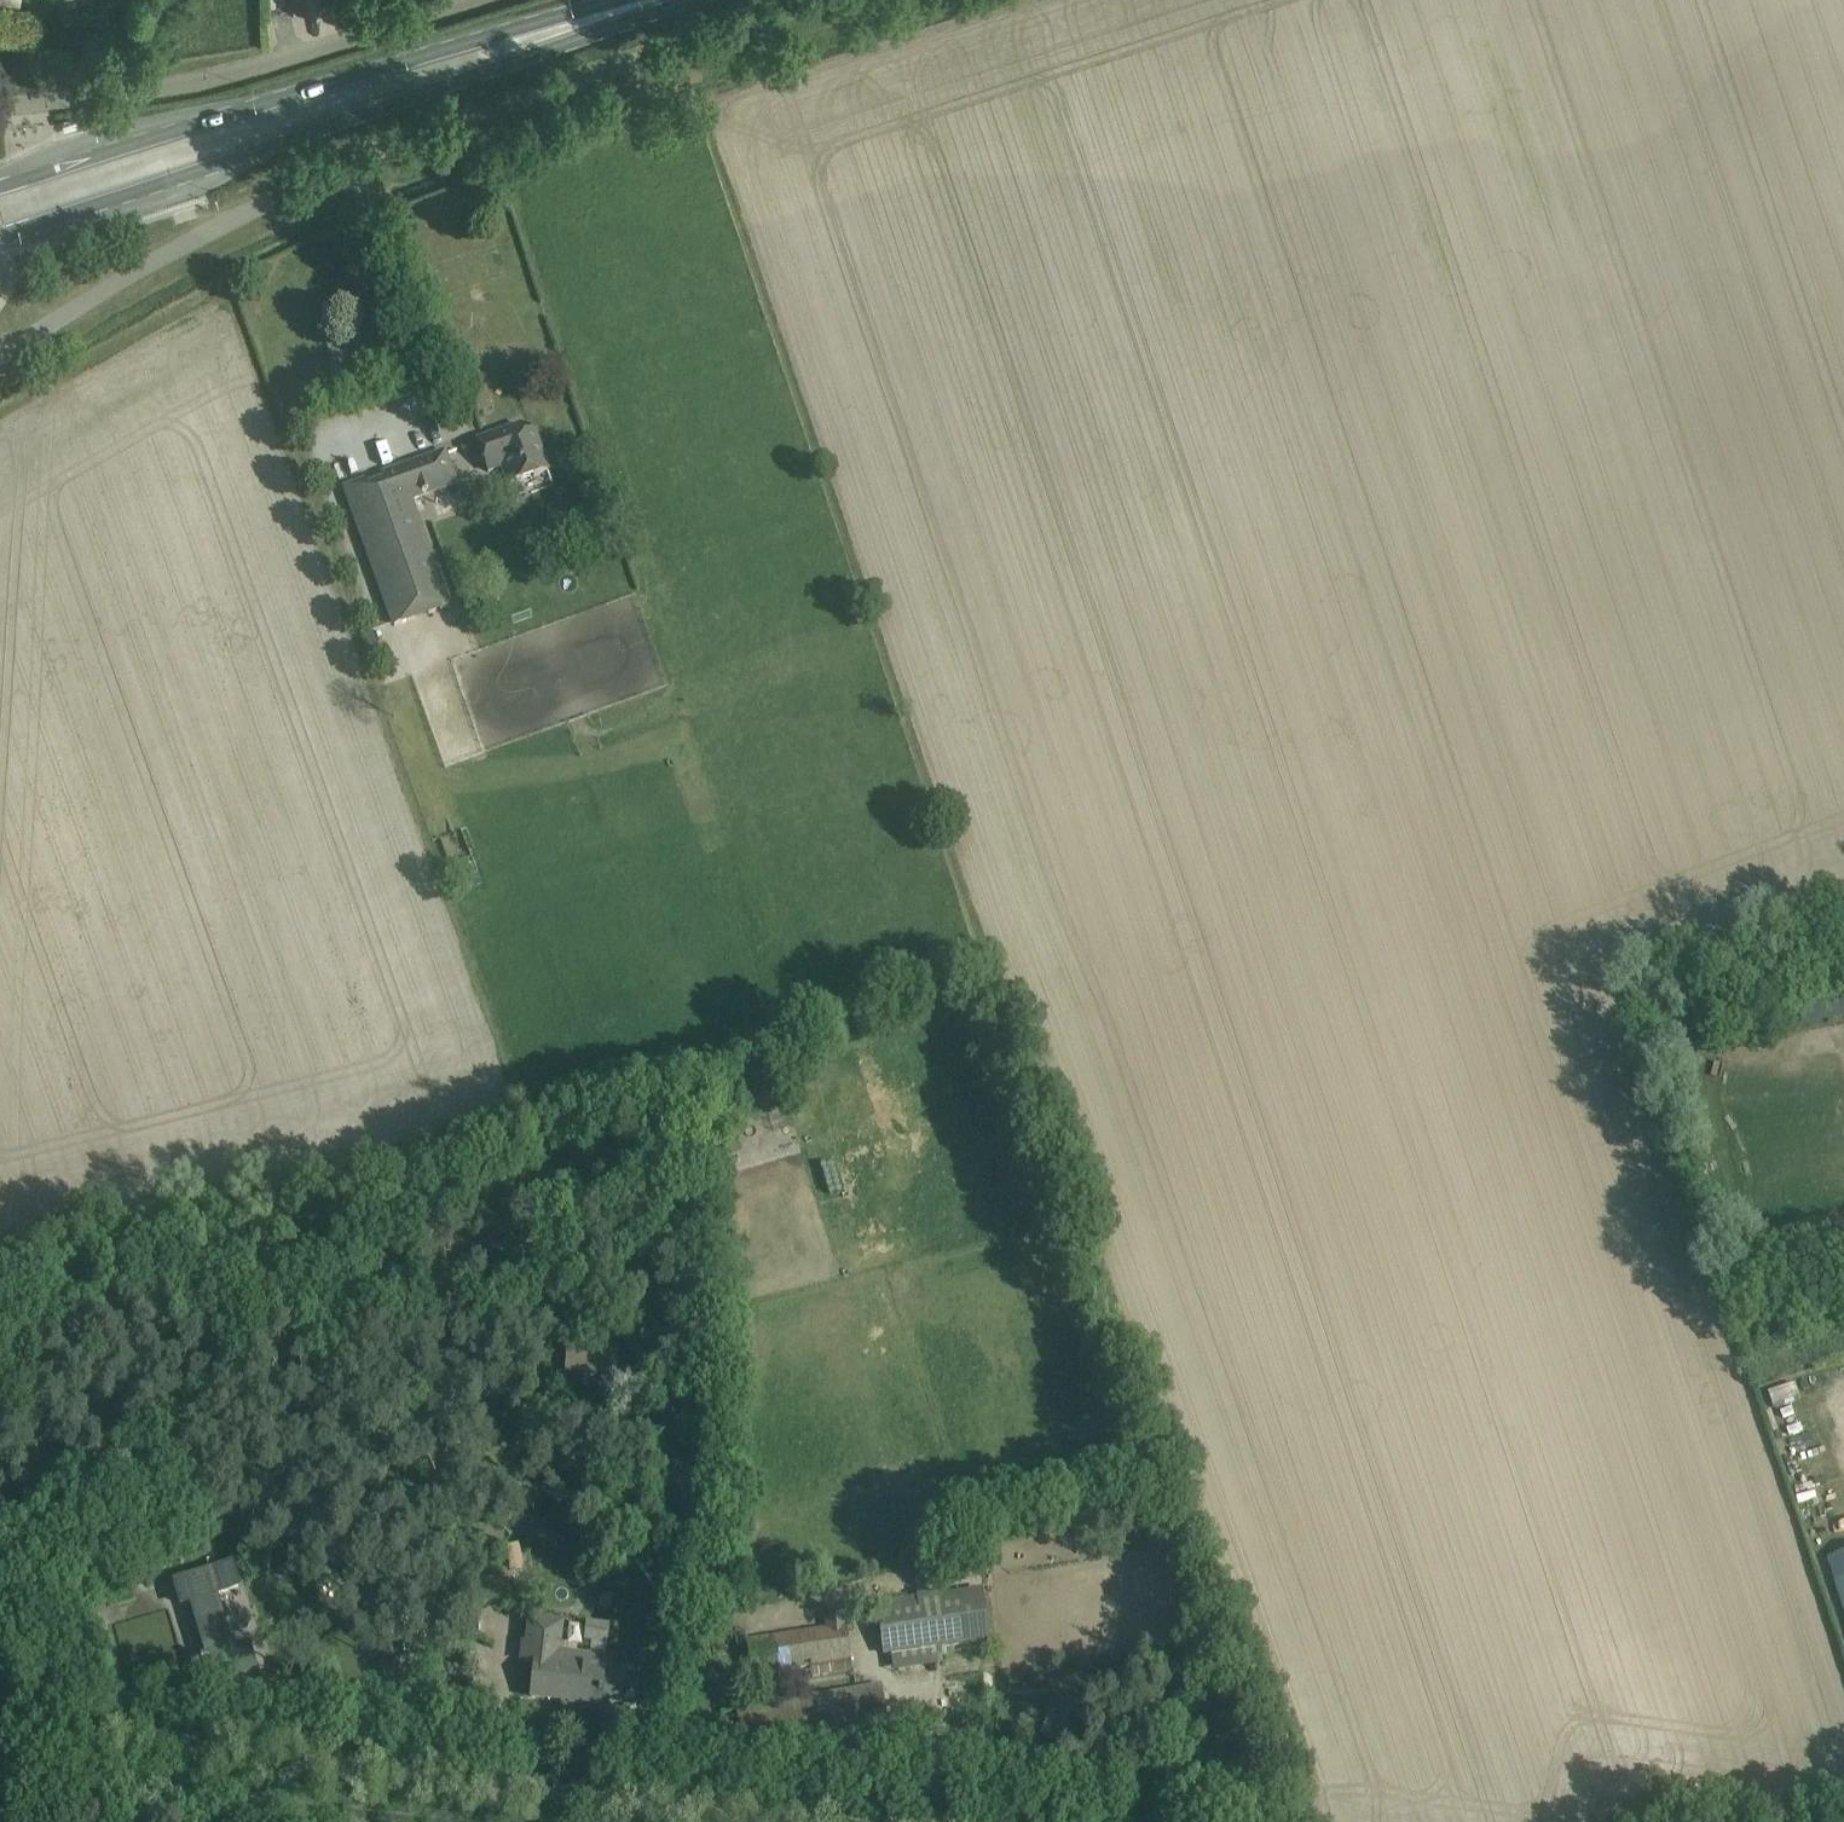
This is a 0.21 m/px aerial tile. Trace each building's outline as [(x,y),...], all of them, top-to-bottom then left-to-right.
[(296,7),(294,7),(295,11),(311,7),(311,5),(333,0),(295,0),(296,7)] [(477,442),(485,465),(488,472),(502,467),(509,486),(548,472),(534,433),(522,438),(519,428),(522,427),(521,426),(477,442)] [(341,488),(392,627),(451,606),(414,502),(458,486),(446,450),(341,488)] [(607,1377),(610,1345),(567,1341),(564,1373),(607,1377)] [(198,1662),(206,1693),(257,1680),(248,1645),(239,1647),(222,1592),(238,1587),(232,1566),(174,1584),(181,1605),(190,1602),(207,1657),(200,1659),(201,1661),(198,1662)] [(885,1657),(890,1656),(893,1673),(943,1665),(940,1648),(943,1648),(945,1659),(987,1651),(981,1605),(943,1610),(941,1594),(917,1597),(919,1613),(905,1615),(904,1607),(879,1610),(885,1657)] [(825,1628),(753,1639),(752,1631),(735,1633),(738,1653),(747,1651),(753,1689),(772,1686),(772,1684),(853,1671),(844,1615),(823,1618),(825,1628)] [(535,1664),(532,1696),(564,1700),(564,1704),(579,1706),(580,1702),(600,1704),(604,1669),(559,1663),(564,1623),(530,1619),(525,1663),(535,1664)] [(737,1709),(745,1756),(888,1735),(881,1687),(737,1709)] [(1055,1705),(1048,1719),(1054,1722),(1047,1737),(1068,1747),(1084,1711),(1064,1701),(1061,1707),(1055,1705)] [(16,1808),(18,1789),(0,1787),(0,1806),(16,1808)]
